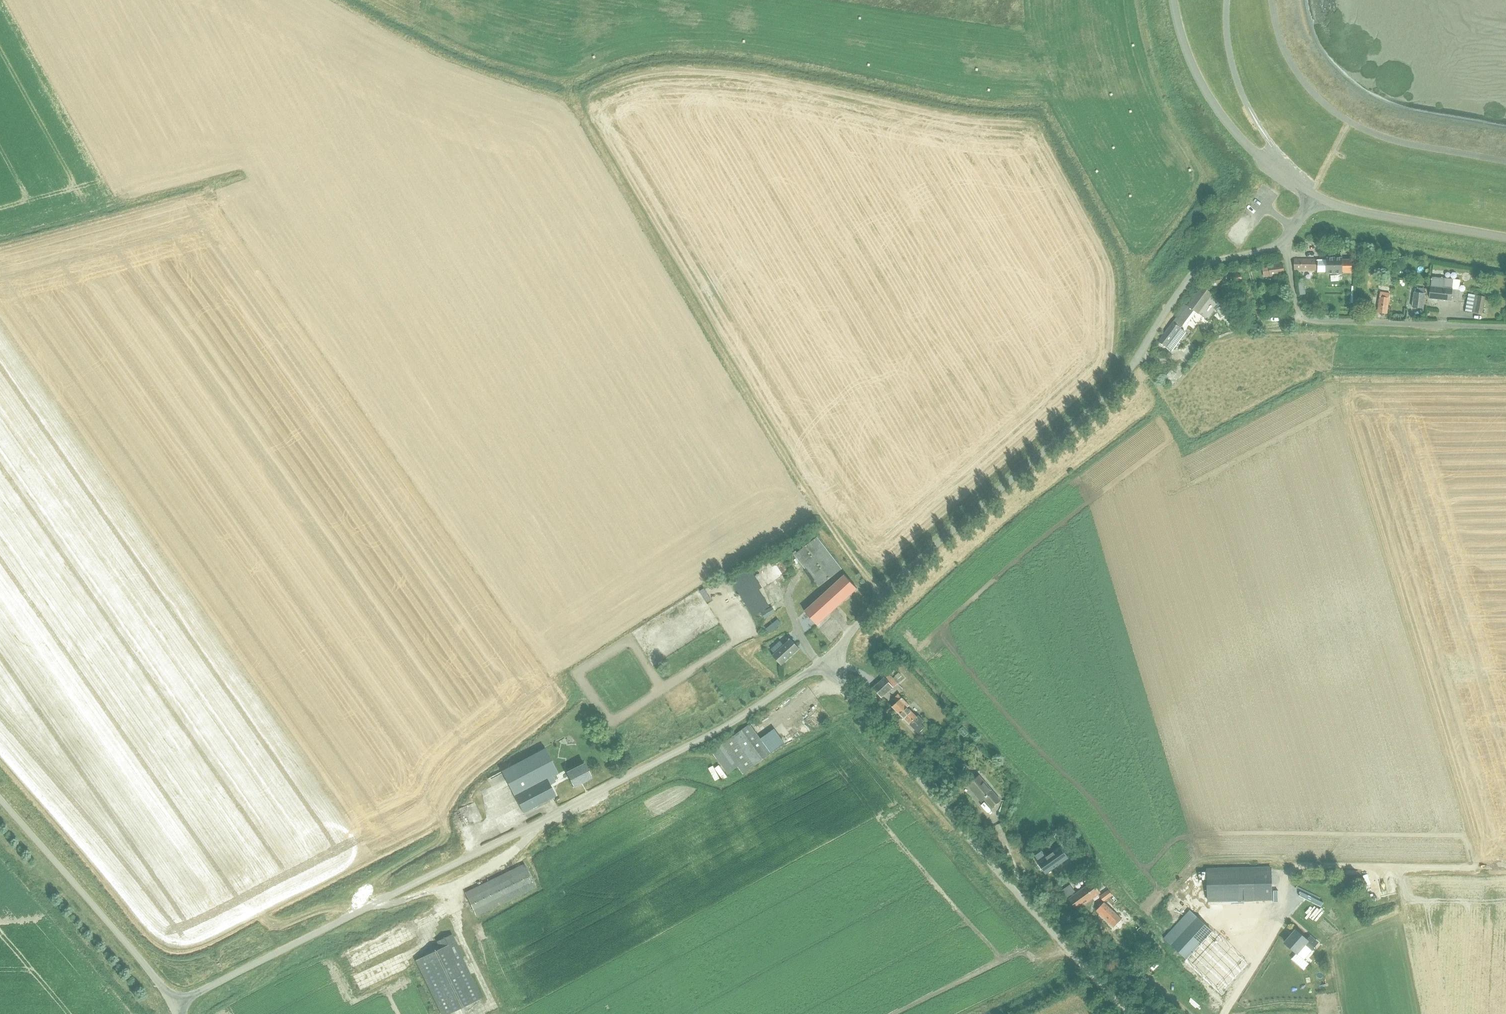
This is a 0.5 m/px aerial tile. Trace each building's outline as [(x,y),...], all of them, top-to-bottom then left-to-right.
[(1351,272),(1352,259),(1351,259),(1342,259),(1343,258),(1326,258),(1326,259),(1317,259),(1317,272),(1326,272),(1326,274),(1342,274),(1342,272),(1351,272)] [(1295,259),(1294,259),(1295,269),(1298,269),(1302,269),(1317,270),(1317,259),(1302,259),(1296,259),(1295,259)] [(1282,264),(1269,267),(1262,268),(1264,278),(1284,274),(1282,264)] [(1386,284),(1394,286),(1395,278),(1388,276),(1386,284)] [(1431,287),(1430,299),(1451,301),(1451,300),(1458,301),(1460,290),(1461,280),(1453,280),(1432,277),(1431,287)] [(1158,341),(1171,351),(1186,332),(1181,328),(1184,323),(1194,310),(1198,313),(1212,294),(1202,286),(1187,306),(1184,304),(1175,317),(1177,317),(1158,341)] [(1415,288),(1412,308),(1423,310),(1425,295),(1427,296),(1428,290),(1426,290),(1415,288)] [(1388,314),(1391,294),(1382,292),(1378,312),(1388,314)] [(1470,310),(1473,293),(1467,292),(1464,309),(1470,310)] [(1476,295),(1473,312),(1482,314),(1485,297),(1476,295)] [(1227,317),(1220,306),(1215,309),(1221,320),(1227,317)] [(1171,370),(1164,379),(1169,383),(1176,373),(1171,370)] [(818,587),(841,570),(817,539),(794,556),(818,587)] [(773,580),(770,570),(774,569),(771,562),(764,564),(763,563),(753,566),(759,585),(773,580)] [(758,590),(760,588),(749,569),(730,581),(752,617),(768,607),(758,590)] [(845,575),(805,611),(817,625),(818,625),(857,589),(845,575)] [(764,619),(774,612),(770,607),(760,614),(764,619)] [(768,633),(780,624),(777,620),(765,629),(768,633)] [(781,641),(771,649),(775,653),(773,656),(781,665),(799,648),(790,638),(789,639),(790,641),(785,645),(781,641)] [(882,699),(898,685),(889,675),(873,689),(882,699)] [(898,696),(893,701),(897,704),(893,708),(920,734),(924,730),(921,726),(924,723),(918,717),(916,719),(907,709),(909,707),(898,696)] [(722,747),(713,753),(728,775),(738,768),(742,773),(744,776),(768,758),(771,755),(750,726),(722,747)] [(963,726),(958,730),(964,737),(969,734),(963,726)] [(770,749),(779,744),(772,733),(764,738),(770,749)] [(555,783),(552,777),(557,775),(544,750),(502,772),(522,814),(555,797),(549,786),(555,783)] [(573,787),(590,778),(583,765),(566,774),(573,787)] [(1000,802),(979,776),(967,786),(981,803),(985,800),(992,808),(1000,802)] [(464,825),(479,818),(472,800),(456,807),(464,825)] [(498,815),(503,812),(498,804),(494,807),(498,815)] [(1042,850),(1035,856),(1037,859),(1039,862),(1038,863),(1042,868),(1046,874),(1048,873),(1054,868),(1061,864),(1060,863),(1060,862),(1061,860),(1067,857),(1068,859),(1069,858),(1065,853),(1061,847),(1047,857),(1042,850)] [(1080,860),(1072,865),(1076,870),(1084,865),(1080,860)] [(474,916),(534,888),(524,865),(463,893),(474,916)] [(1207,869),(1209,901),(1273,900),(1271,867),(1207,869)] [(1076,910),(1098,894),(1092,885),(1069,900),(1076,910)] [(1116,927),(1122,920),(1104,905),(1098,911),(1116,927)] [(1212,931),(1190,910),(1164,938),(1186,959),(1212,931)] [(1213,931),(1212,930),(1212,931),(1186,959),(1185,961),(1204,979),(1221,994),(1233,981),(1249,964),(1240,955),(1224,940),(1216,933),(1213,931)] [(1289,939),(1286,943),(1289,946),(1292,948),(1296,952),(1297,953),(1305,959),(1307,956),(1313,950),(1312,949),(1315,946),(1318,942),(1314,939),(1311,936),(1309,938),(1307,940),(1300,934),(1296,931),(1293,934),(1294,935),(1292,936),(1289,939)] [(442,1013),(448,1013),(481,998),(462,958),(463,958),(452,934),(437,941),(440,948),(416,960),(442,1013)]
